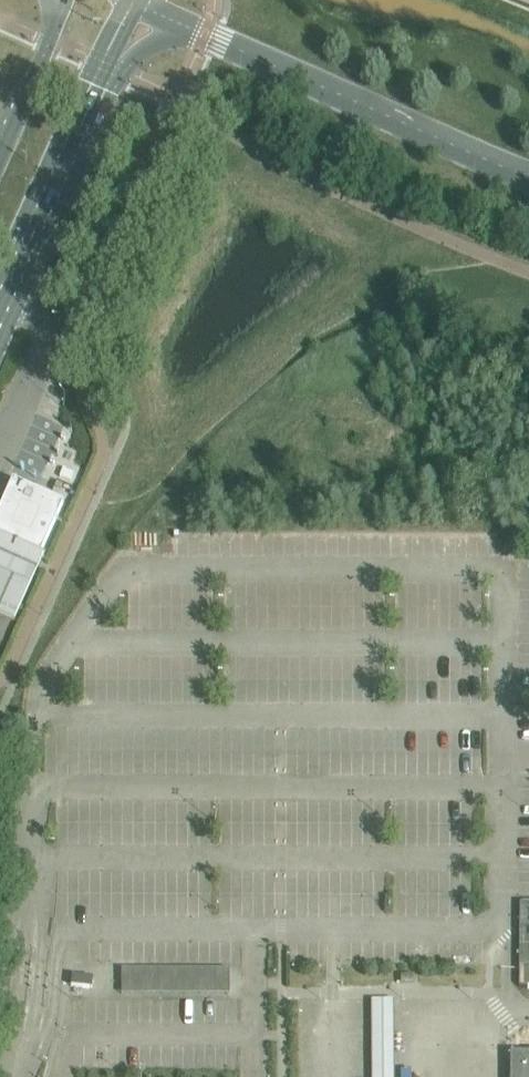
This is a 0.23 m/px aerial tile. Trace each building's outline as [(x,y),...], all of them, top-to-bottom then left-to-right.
[(0,510),(0,541),(39,558),(64,503),(13,481),(0,510)] [(0,544),(0,629),(15,635),(45,564),(0,544)] [(122,969),(122,994),(231,994),(231,968),(122,969)] [(511,1053),(511,1076),(528,1076),(528,1053),(511,1053)]
